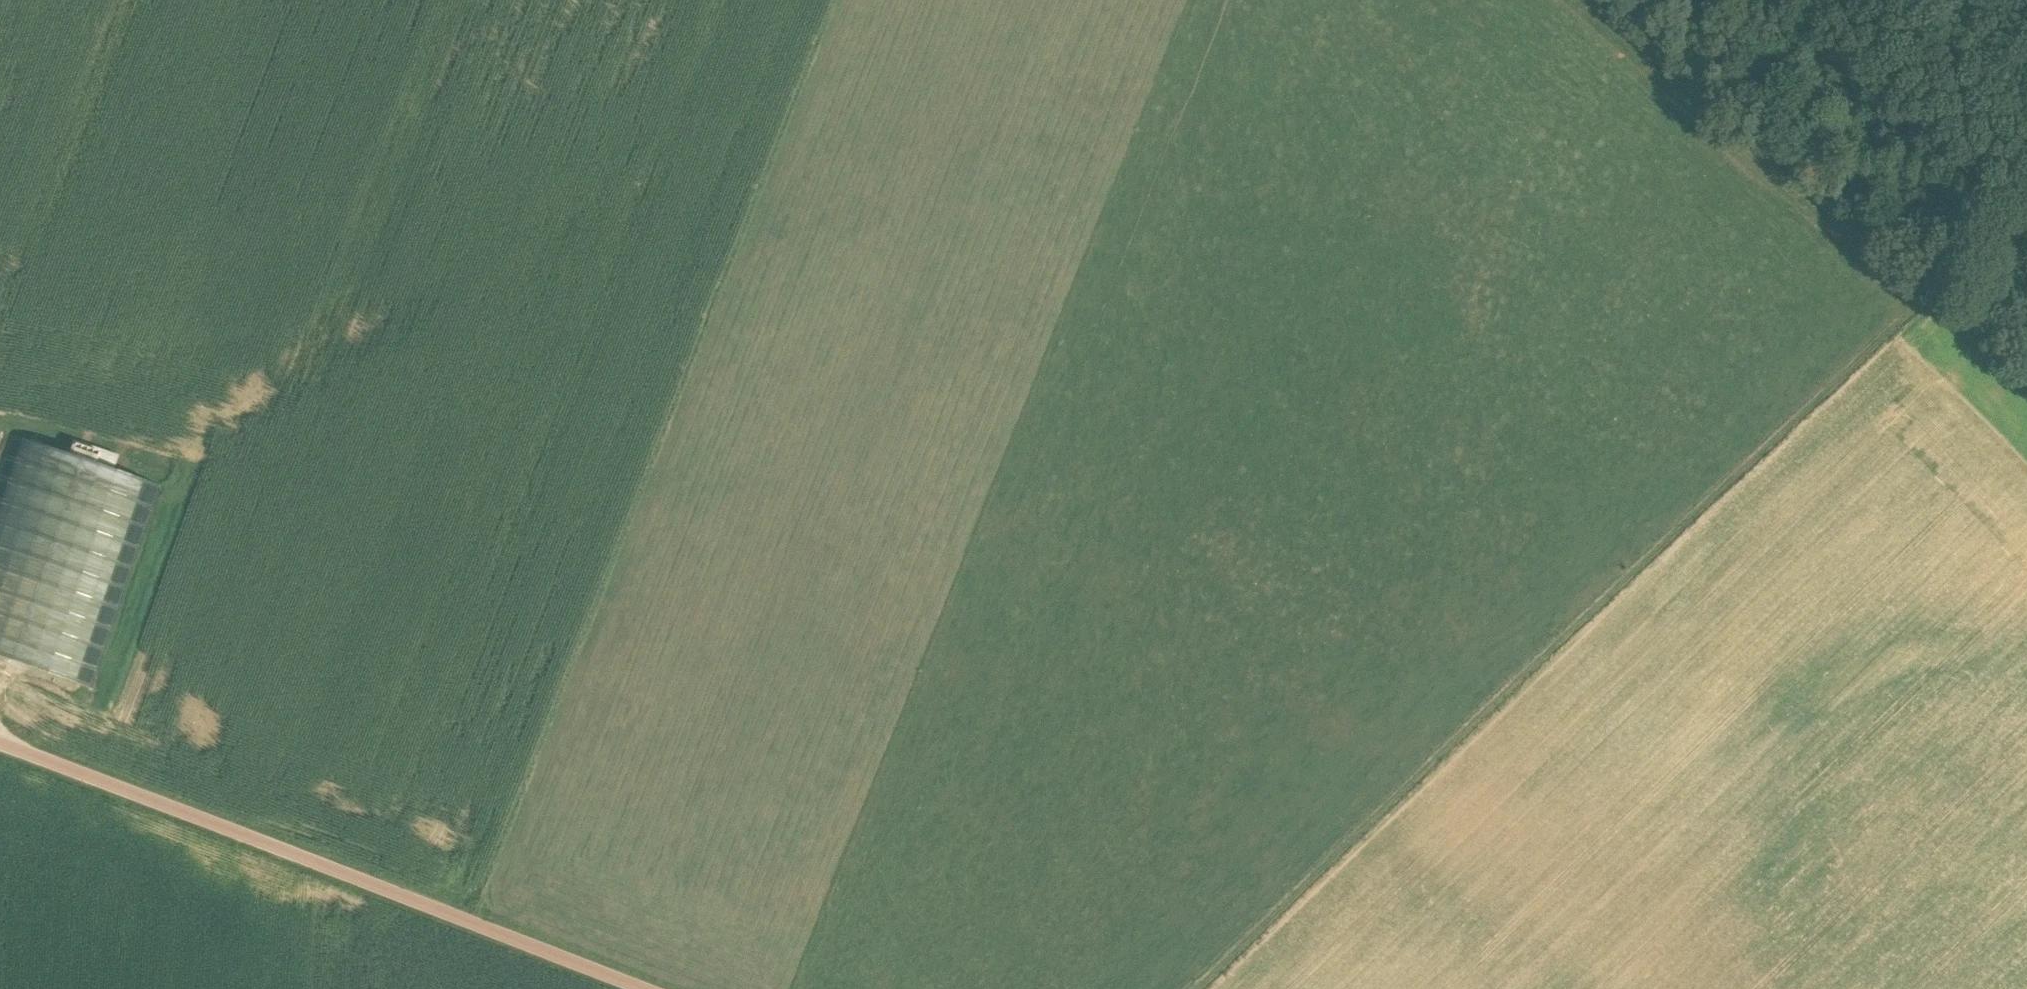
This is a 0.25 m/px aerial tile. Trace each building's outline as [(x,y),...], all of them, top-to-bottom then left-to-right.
[(0,516),(0,656),(78,682),(146,481),(26,441),(0,516)]
